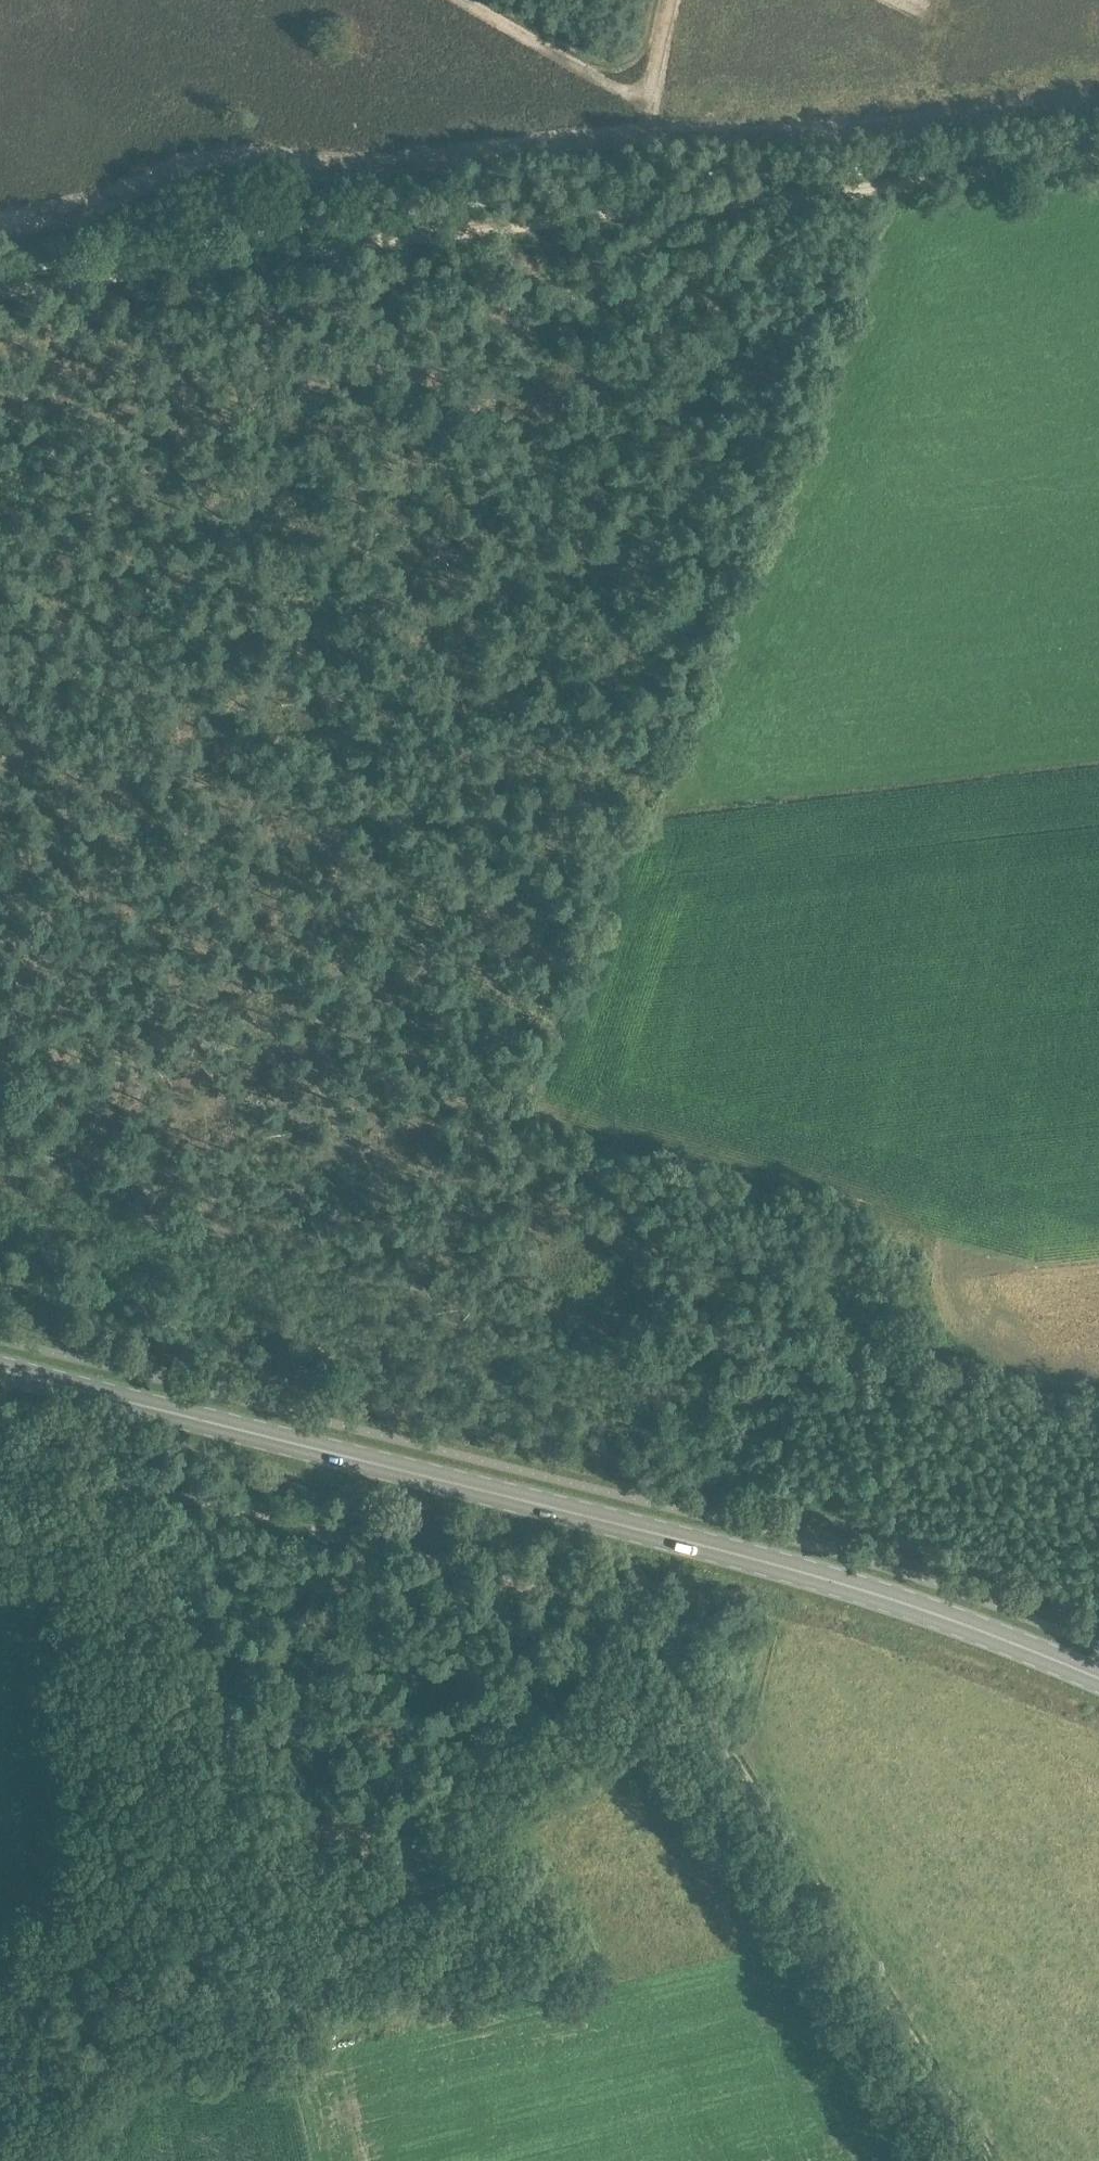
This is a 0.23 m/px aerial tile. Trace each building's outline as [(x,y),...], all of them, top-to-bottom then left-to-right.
[(458,1871),(454,1887),(462,1890),(467,1874),(458,1871)]
